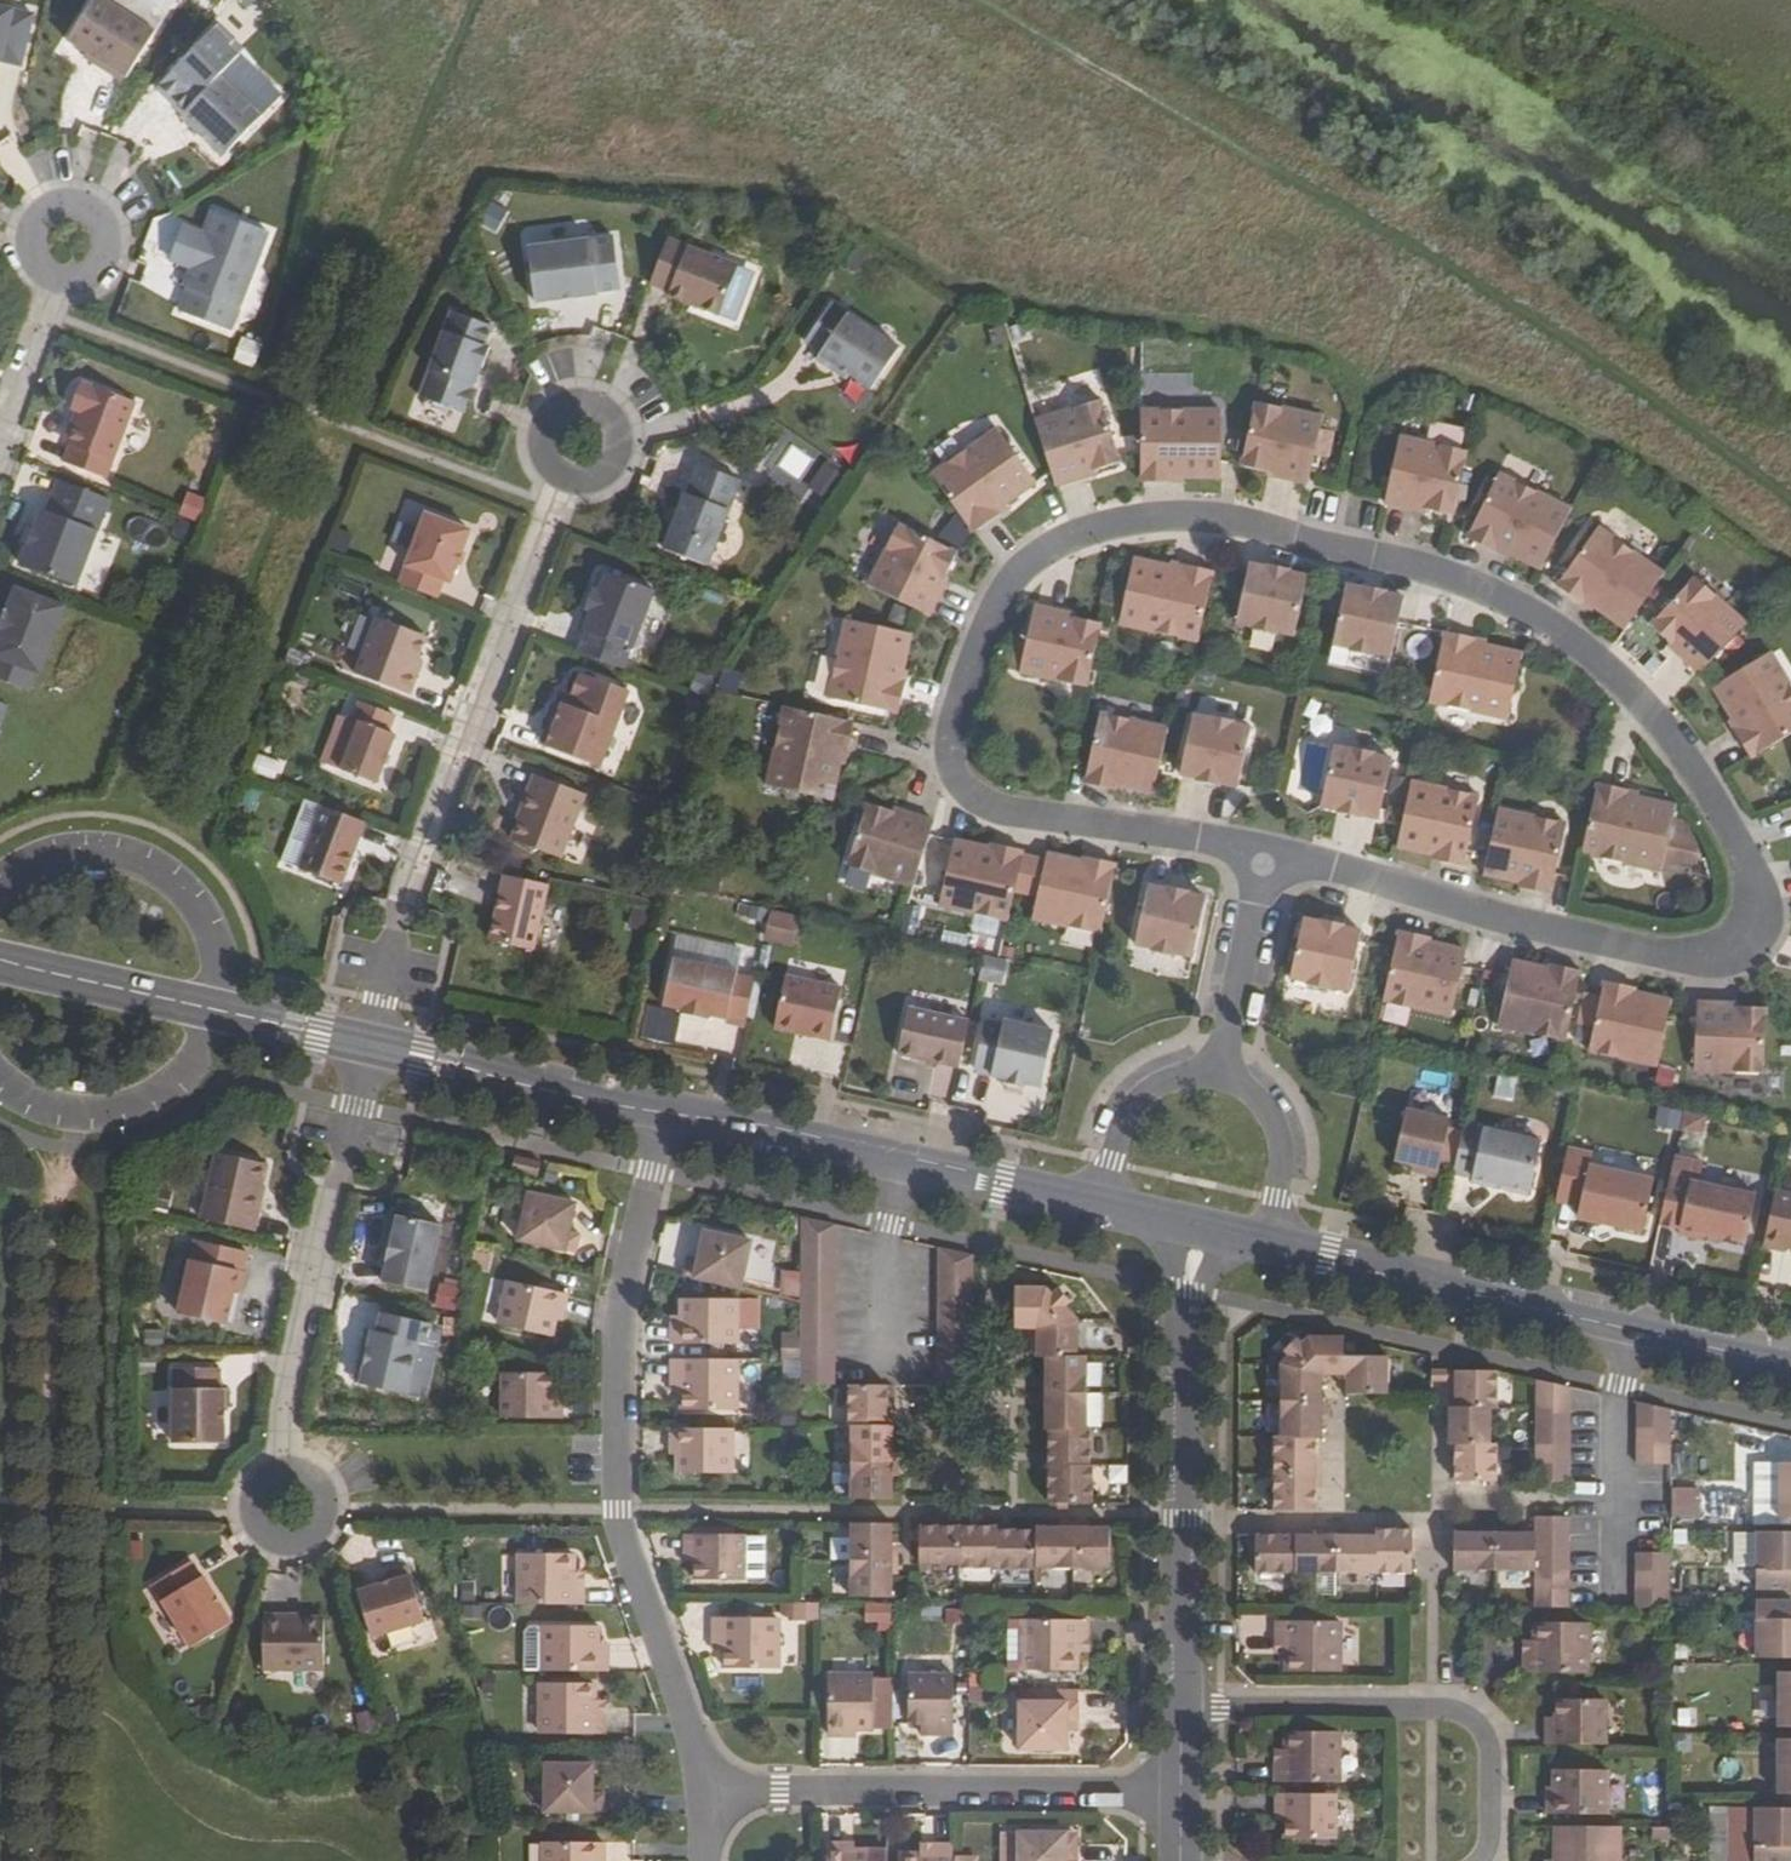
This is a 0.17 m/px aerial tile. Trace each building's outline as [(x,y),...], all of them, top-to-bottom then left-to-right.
[(150,0),(92,0),(65,40),(91,57),(87,62),(104,73),(110,64),(125,74),(167,12),(150,0)] [(20,66),(32,15),(0,7),(0,61),(20,66)] [(260,118),(280,97),(211,30),(156,88),(183,114),(181,117),(196,131),(200,127),(227,152),(260,118)] [(223,157),(227,152),(200,127),(196,131),(223,157)] [(179,312),(230,332),(268,233),(214,212),(205,235),(182,226),(172,252),(197,261),(193,270),(186,289),(187,290),(179,312)] [(527,249),(535,303),(598,294),(597,292),(620,288),(613,237),(527,249)] [(667,297),(718,316),(737,266),(666,240),(649,285),(669,292),(667,297)] [(168,261),(193,270),(197,261),(172,252),(168,261)] [(899,348),(831,302),(805,341),(821,352),(816,359),(836,372),(839,368),(848,375),(871,390),(899,348)] [(419,398),(461,414),(471,389),(470,388),(476,370),(480,371),(489,349),(485,348),(493,328),(452,313),(419,398)] [(261,364),(265,338),(244,335),(240,361),(261,364)] [(836,372),(846,379),(848,375),(839,368),(836,372)] [(76,379),(66,407),(74,410),(69,424),(64,426),(60,436),(62,441),(62,442),(65,444),(58,461),(101,477),(130,400),(76,379)] [(1099,401),(1034,421),(1055,487),(1086,478),(1083,470),(1091,468),(1092,472),(1118,464),(1099,401)] [(1320,417),(1254,402),(1240,467),(1267,472),(1268,468),(1275,470),(1274,478),(1305,484),(1320,417)] [(1221,478),(1221,411),(1140,410),(1140,483),(1172,483),(1172,478),(1183,478),(1221,478)] [(1035,483),(996,429),(930,475),(972,534),(998,515),(995,511),(1005,505),(1035,483)] [(1466,451),(1400,435),(1385,503),(1416,510),(1417,503),(1425,505),(1424,509),(1451,514),(1466,451)] [(791,445),(774,474),(796,487),(814,458),(791,445)] [(743,482),(701,467),(689,496),(686,495),(663,549),(707,566),(743,482)] [(1540,570),(1570,509),(1498,473),(1466,537),(1495,552),(1497,548),(1507,553),(1540,570)] [(20,564),(77,585),(110,499),(59,479),(47,511),(41,509),(20,564)] [(199,519),(211,498),(196,489),(184,510),(199,519)] [(1007,509),(1005,505),(995,511),(998,515),(1007,509)] [(402,586),(440,600),(447,582),(454,585),(474,533),(429,516),(402,586)] [(897,526),(867,586),(929,617),(943,588),(936,585),(940,578),(944,580),(956,555),(897,526)] [(1624,629),(1663,574),(1598,527),(1556,586),(1582,605),(1585,601),(1594,608),(1624,629)] [(1505,557),(1507,553),(1497,548),(1495,552),(1505,557)] [(1133,559),(1118,625),(1197,642),(1213,572),(1181,564),(1180,570),(1169,567),(1133,559)] [(1275,633),(1293,637),(1307,578),(1289,574),(1289,570),(1266,565),(1266,568),(1248,565),(1235,624),(1253,628),(1252,631),(1275,636),(1275,633)] [(578,653),(621,669),(629,649),(631,650),(653,591),(605,573),(597,593),(590,612),(582,631),(585,632),(578,653)] [(1745,623),(1695,578),(1651,627),(1671,645),(1674,642),(1680,647),(1675,653),(1699,674),(1745,623)] [(1372,654),(1390,658),(1403,599),(1386,595),(1386,592),(1363,587),(1362,590),(1345,586),(1332,645),(1349,649),(1349,653),(1372,658),(1372,654)] [(14,589),(5,611),(0,626),(0,680),(29,690),(36,672),(40,674),(65,607),(14,589)] [(585,610),(590,612),(597,593),(593,591),(585,610)] [(1591,612),(1594,608),(1585,601),(1582,605),(1591,612)] [(1020,673),(1086,688),(1100,624),(1074,618),(1072,622),(1065,620),(1066,613),(1035,606),(1020,673)] [(357,666),(412,686),(419,667),(415,665),(420,651),(429,628),(379,609),(357,666)] [(911,634),(845,620),(827,698),(898,714),(905,683),(900,681),(902,671),(911,634)] [(1444,632),(1429,698),(1508,715),(1524,645),(1492,637),(1491,643),(1479,640),(1444,632)] [(415,665),(419,667),(425,653),(420,651),(415,665)] [(1750,759),(1790,734),(1790,688),(1770,653),(1712,688),(1738,729),(1733,732),(1750,759)] [(544,753),(597,774),(628,692),(580,674),(572,696),(566,694),(562,704),(559,702),(547,734),(550,735),(544,753)] [(538,751),(544,753),(550,735),(547,734),(559,702),(562,704),(566,694),(560,692),(538,751)] [(344,762),(379,775),(397,726),(391,724),(397,707),(362,693),(355,711),(360,713),(344,762)] [(7,736),(2,732),(14,710),(0,702),(0,749),(7,736)] [(846,754),(853,723),(782,707),(765,786),(831,801),(841,753),(846,754)] [(1099,712),(1083,784),(1104,788),(1105,783),(1117,786),(1152,794),(1167,727),(1099,712)] [(1219,783),(1237,787),(1250,728),(1233,724),(1233,721),(1210,716),(1210,719),(1192,715),(1179,774),(1197,779),(1196,781),(1218,787),(1219,783)] [(1733,732),(1738,729),(1731,719),(1727,722),(1733,732)] [(1360,815),(1378,819),(1391,759),(1374,755),(1374,753),(1351,748),(1350,750),(1333,746),(1320,806),(1338,810),(1337,813),(1359,818),(1360,815)] [(1479,795),(1410,780),(1396,848),(1432,856),(1443,858),(1442,863),(1463,867),(1479,795)] [(509,846),(558,865),(582,800),(531,781),(517,817),(520,818),(509,846)] [(1695,842),(1692,831),(1690,832),(1687,824),(1688,816),(1681,815),(1682,812),(1673,810),(1676,797),(1644,790),(1643,794),(1632,792),(1596,784),(1582,849),(1660,867),(1661,863),(1663,864),(1663,862),(1700,848),(1699,846),(1698,842),(1695,842)] [(278,859),(340,884),(365,822),(303,797),(278,859)] [(847,868),(912,889),(932,823),(902,813),(900,820),(892,818),(893,813),(867,805),(847,868)] [(1566,824),(1497,808),(1483,875),(1518,883),(1530,885),(1529,891),(1550,895),(1566,824)] [(1005,927),(1021,855),(1000,851),(999,856),(988,853),(952,845),(937,912),(1005,927)] [(1712,879),(1708,867),(1702,845),(1699,846),(1700,848),(1663,862),(1663,864),(1661,863),(1660,867),(1712,879)] [(1099,936),(1115,864),(1094,860),(1093,864),(1082,861),(1046,854),(1031,921),(1099,936)] [(485,940),(529,949),(543,884),(500,874),(485,940)] [(1174,954),(1192,958),(1204,898),(1187,894),(1188,892),(1165,887),(1164,889),(1146,885),(1133,945),(1151,949),(1150,952),(1173,957),(1174,954)] [(740,901),(737,917),(762,921),(765,906),(740,901)] [(789,945),(799,915),(769,906),(760,937),(789,945)] [(1330,987),(1347,991),(1361,932),(1343,928),(1343,925),(1320,920),(1320,923),(1302,919),(1289,978),(1307,982),(1306,986),(1329,991),(1330,987)] [(1382,1002),(1450,1018),(1465,950),(1429,943),(1418,940),(1419,935),(1398,930),(1382,1002)] [(980,954),(976,979),(1000,983),(1005,959),(980,954)] [(726,1016),(745,1021),(755,978),(735,974),(736,971),(672,958),(662,1005),(681,1009),(680,1013),(706,1018),(706,1015),(726,1019),(726,1016)] [(1564,1043),(1580,971),(1559,966),(1559,972),(1547,969),(1511,961),(1496,1028),(1564,1043)] [(773,1028),(830,1041),(841,989),(785,976),(773,1028)] [(1587,1052),(1655,1067),(1670,1001),(1634,992),(1623,990),(1624,985),(1603,980),(1600,996),(1593,1026),(1587,1052)] [(1600,996),(1584,993),(1577,1022),(1593,1026),(1600,996)] [(1692,1071),(1760,1074),(1763,1008),(1736,1007),(1735,1011),(1727,1011),(1728,1004),(1695,1002),(1692,1071)] [(898,1054),(958,1068),(968,1021),(908,1008),(898,1054)] [(680,1013),(679,1018),(705,1024),(706,1018),(680,1013)] [(991,1076),(1008,1079),(1024,1083),(1040,1087),(1054,1029),(1004,1018),(1003,1022),(985,1018),(978,1051),(974,1069),(991,1073),(991,1076)] [(1006,1090),(1021,1093),(1024,1083),(1008,1079),(1006,1090)] [(1399,1109),(1387,1159),(1412,1165),(1419,1167),(1418,1174),(1436,1178),(1449,1120),(1399,1109)] [(1464,1125),(1453,1174),(1472,1178),(1471,1182),(1491,1187),(1492,1182),(1529,1190),(1540,1142),(1464,1125)] [(1567,1149),(1556,1201),(1579,1206),(1576,1218),(1599,1223),(1601,1218),(1620,1222),(1619,1228),(1642,1233),(1653,1180),(1589,1166),(1592,1154),(1567,1149)] [(200,1220),(253,1231),(262,1194),(259,1194),(265,1165),(215,1153),(200,1220)] [(547,1179),(550,1162),(520,1154),(517,1170),(547,1179)] [(1411,1172),(1418,1174),(1419,1167),(1412,1165),(1411,1172)] [(1669,1177),(1659,1224),(1679,1229),(1678,1234),(1700,1239),(1701,1234),(1717,1237),(1746,1243),(1756,1196),(1669,1177)] [(1491,1187),(1528,1194),(1529,1190),(1492,1182),(1491,1187)] [(1763,1247),(1781,1251),(1782,1247),(1790,1249),(1790,1194),(1775,1191),(1763,1247)] [(516,1240),(576,1253),(579,1235),(568,1232),(575,1204),(527,1194),(516,1240)] [(383,1260),(378,1283),(421,1292),(436,1225),(386,1214),(381,1236),(386,1238),(381,1260),(383,1260)] [(835,1225),(801,1218),(801,1278),(790,1278),(790,1293),(800,1293),(800,1339),(785,1339),(785,1361),(800,1361),(800,1384),(835,1384),(835,1225)] [(751,1242),(704,1232),(698,1259),(686,1257),(683,1275),(740,1289),(751,1242)] [(1716,1243),(1717,1237),(1701,1234),(1700,1239),(1716,1243)] [(376,1259),(381,1260),(386,1238),(381,1236),(376,1259)] [(241,1252),(189,1240),(173,1314),(221,1324),(229,1291),(235,1292),(239,1272),(237,1271),(241,1252)] [(973,1255),(939,1248),(937,1386),(971,1386),(973,1255)] [(498,1324),(551,1336),(554,1320),(556,1312),(562,1313),(566,1294),(507,1281),(498,1324)] [(1036,1358),(1044,1358),(1044,1431),(1048,1431),(1047,1504),(1092,1504),(1092,1468),(1089,1468),(1089,1431),(1086,1431),(1086,1358),(1077,1358),(1078,1320),(1066,1307),(1052,1294),(1045,1288),(1014,1287),(1014,1329),(1036,1330),(1036,1358)] [(1052,1294),(1066,1307),(1070,1302),(1057,1289),(1052,1294)] [(681,1325),(672,1325),(672,1344),(735,1344),(736,1299),(681,1298),(681,1316),(681,1325)] [(430,1325),(381,1314),(377,1332),(366,1330),(361,1352),(366,1353),(359,1386),(405,1396),(417,1343),(425,1346),(430,1325)] [(681,1316),(672,1316),(672,1325),(681,1325),(681,1316)] [(1299,1335),(1285,1347),(1291,1355),(1305,1342),(1299,1335)] [(1275,1511),(1316,1511),(1316,1436),(1323,1436),(1322,1375),(1347,1375),(1347,1396),(1388,1396),(1389,1358),(1344,1358),(1344,1339),(1308,1339),(1305,1342),(1291,1355),(1281,1364),(1281,1437),(1275,1437),(1275,1511)] [(354,1384),(359,1386),(366,1353),(361,1352),(354,1384)] [(735,1360),(672,1360),(671,1378),(683,1378),(683,1391),(683,1410),(735,1410),(735,1360)] [(174,1445),(225,1443),(223,1407),(223,1388),(218,1388),(217,1370),(171,1372),(174,1445)] [(1449,1383),(1448,1409),(1454,1409),(1455,1373),(1431,1372),(1431,1383),(1449,1383)] [(1454,1483),(1496,1483),(1496,1446),(1490,1446),(1490,1409),(1496,1409),(1496,1373),(1455,1373),(1454,1409),(1448,1409),(1448,1446),(1454,1446),(1454,1483)] [(551,1400),(551,1392),(551,1374),(501,1374),(502,1419),(562,1419),(562,1400),(551,1400)] [(671,1378),(671,1391),(683,1391),(683,1378),(671,1378)] [(1569,1388),(1535,1381),(1535,1482),(1569,1482),(1569,1388)] [(850,1500),(892,1500),(892,1425),(886,1425),(887,1386),(849,1385),(848,1425),(851,1425),(850,1463),(832,1463),(832,1484),(850,1484),(850,1500)] [(562,1400),(562,1392),(551,1392),(551,1400),(562,1400)] [(1671,1411),(1636,1404),(1637,1468),(1671,1468),(1671,1411)] [(731,1429),(671,1428),(671,1448),(677,1448),(677,1456),(677,1474),(731,1474),(731,1429)] [(1778,1518),(1778,1463),(1759,1463),(1759,1518),(1778,1518)] [(1778,1463),(1778,1518),(1790,1518),(1790,1463),(1778,1463)] [(1676,1519),(1700,1520),(1700,1502),(1676,1502),(1676,1519)] [(1536,1517),(1535,1534),(1453,1533),(1453,1571),(1534,1572),(1534,1607),(1568,1608),(1570,1518),(1536,1517)] [(892,1524),(850,1524),(850,1538),(850,1560),(849,1598),(891,1599),(892,1524)] [(997,1530),(997,1527),(919,1527),(919,1564),(958,1565),(958,1569),(1109,1569),(1110,1528),(1035,1527),(1035,1531),(997,1530)] [(1255,1534),(1254,1573),(1411,1574),(1411,1530),(1375,1530),(1375,1536),(1255,1534)] [(1730,1564),(1747,1564),(1748,1531),(1731,1531),(1730,1564)] [(1756,1532),(1755,1589),(1790,1589),(1790,1532),(1756,1532)] [(694,1553),(694,1562),(694,1581),(744,1580),(744,1576),(744,1540),(744,1535),(684,1535),(683,1553),(694,1553)] [(850,1560),(850,1538),(831,1538),(831,1560),(850,1560)] [(744,1576),(763,1576),(763,1540),(744,1540),(744,1576)] [(683,1553),(683,1562),(694,1562),(694,1553),(683,1553)] [(572,1573),(572,1554),(519,1554),(519,1558),(519,1605),(583,1605),(583,1586),(572,1586),(572,1573)] [(1670,1556),(1635,1556),(1635,1609),(1669,1609),(1670,1595),(1670,1591),(1670,1574),(1670,1556)] [(192,1649),(233,1624),(203,1577),(201,1578),(191,1562),(151,1587),(162,1604),(163,1603),(192,1649)] [(356,1592),(370,1638),(422,1622),(406,1566),(386,1572),(390,1582),(356,1592)] [(583,1586),(583,1573),(572,1573),(572,1586),(583,1586)] [(862,1622),(889,1623),(890,1602),(863,1600),(862,1622)] [(815,1601),(789,1601),(790,1618),(815,1617),(815,1601)] [(1755,1601),(1755,1658),(1790,1658),(1790,1601),(1755,1601)] [(1244,1638),(1267,1637),(1266,1615),(1243,1615),(1244,1638)] [(263,1616),(263,1670),(325,1670),(324,1617),(284,1618),(284,1616),(263,1616)] [(724,1638),(724,1651),(723,1669),(776,1670),(777,1619),(713,1619),(713,1638),(724,1638)] [(1077,1638),(1088,1638),(1088,1620),(1025,1619),(1024,1670),(1077,1670),(1077,1651),(1077,1638)] [(1286,1671),(1339,1672),(1339,1622),(1275,1621),(1275,1640),(1286,1640),(1286,1652),(1286,1671)] [(1523,1673),(1587,1674),(1587,1623),(1534,1623),(1534,1642),(1534,1654),(1523,1654),(1523,1673)] [(524,1671),(543,1671),(543,1626),(529,1626),(525,1630),(524,1671)] [(543,1671),(606,1672),(607,1652),(598,1652),(598,1643),(598,1626),(543,1626),(543,1671)] [(713,1638),(712,1651),(724,1651),(724,1638),(713,1638)] [(1077,1651),(1088,1651),(1088,1638),(1077,1638),(1077,1651)] [(1275,1640),(1275,1653),(1286,1652),(1286,1640),(1275,1640)] [(1534,1642),(1523,1642),(1523,1654),(1534,1654),(1534,1642)] [(607,1652),(607,1643),(598,1643),(598,1652),(607,1652)] [(1790,1727),(1790,1672),(1778,1672),(1777,1727),(1790,1727)] [(891,1729),(892,1675),(827,1675),(827,1736),(846,1736),(846,1730),(855,1730),(872,1730),(872,1728),(891,1729)] [(933,1725),(933,1736),(953,1736),(953,1676),(908,1676),(908,1725),(925,1725),(933,1725)] [(593,1715),(593,1703),(593,1684),(540,1684),(540,1734),(604,1734),(604,1716),(593,1715)] [(1544,1745),(1605,1745),(1605,1700),(1556,1700),(1555,1727),(1544,1727),(1544,1745)] [(1019,1749),(1066,1750),(1067,1721),(1078,1721),(1078,1702),(1018,1702),(1019,1749)] [(604,1716),(604,1703),(593,1703),(593,1715),(604,1716)] [(1555,1719),(1544,1718),(1544,1727),(1555,1727),(1555,1719)] [(925,1725),(925,1736),(933,1736),(933,1725),(925,1725)] [(1285,1751),(1285,1764),(1274,1764),(1274,1782),(1338,1783),(1338,1732),(1285,1732),(1285,1751)] [(1777,1739),(1777,1795),(1790,1795),(1790,1739),(1777,1739)] [(1285,1751),(1275,1751),(1274,1764),(1285,1764),(1285,1751)] [(604,1794),(592,1794),(592,1765),(543,1765),(543,1812),(604,1813),(604,1794)] [(1547,1814),(1606,1815),(1607,1771),(1553,1770),(1553,1787),(1553,1796),(1547,1796),(1547,1814)] [(1640,1795),(1658,1801),(1665,1781),(1647,1775),(1640,1795)] [(1335,1794),(1274,1794),(1274,1813),(1285,1813),(1285,1820),(1285,1839),(1334,1839),(1335,1794)] [(1754,1809),(1753,1860),(1790,1860),(1790,1809),(1754,1809)] [(1274,1813),(1274,1821),(1285,1820),(1285,1813),(1274,1813)] [(1554,1860),(1618,1860),(1618,1827),(1554,1827),(1554,1860)] [(1066,1833),(1018,1833),(1018,1860),(1065,1860),(1066,1836),(1066,1833)] [(1076,1836),(1066,1836),(1065,1860),(1076,1860),(1076,1836)] [(603,1843),(543,1843),(543,1860),(603,1860),(603,1843)] [(886,1850),(854,1850),(846,1850),(845,1844),(826,1844),(826,1860),(886,1860),(886,1850)] [(902,1856),(902,1860),(952,1860),(952,1845),(933,1845),(933,1855),(921,1856),(902,1856)] [(933,1845),(921,1845),(921,1856),(933,1855),(933,1845)]
